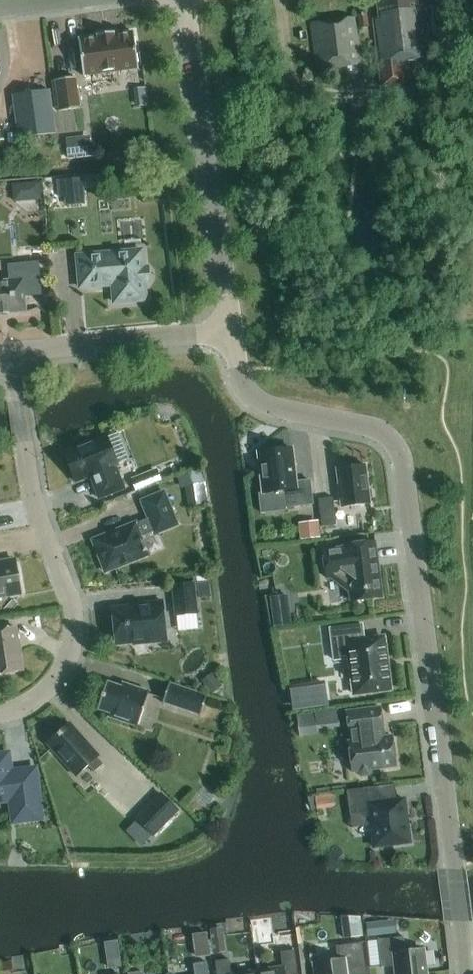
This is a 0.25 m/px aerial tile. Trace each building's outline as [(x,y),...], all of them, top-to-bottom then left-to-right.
[(430,58),(423,7),(417,8),(416,0),(377,0),(379,18),(373,18),(381,85),(406,82),(404,61),(430,58)] [(359,29),(368,28),(366,13),(357,14),(359,29)] [(361,63),(354,15),(309,22),(317,70),(361,63)] [(78,40),(83,75),(138,68),(133,32),(113,35),(113,32),(98,34),(98,37),(78,40)] [(79,108),(76,78),(55,80),(59,111),(79,108)] [(12,93),(18,137),(56,132),(50,88),(12,93)] [(88,136),(66,139),(68,158),(90,156),(88,136)] [(83,177),(56,179),(58,197),(84,195),(83,177)] [(39,179),(12,180),(13,198),(40,197),(39,179)] [(146,268),(143,268),(141,250),(77,256),(80,287),(112,284),(114,302),(146,299),(144,281),(147,281),(149,277),(149,271),(146,268)] [(26,311),(23,279),(0,281),(0,315),(8,314),(8,312),(26,311)] [(64,452),(75,482),(90,476),(99,498),(124,488),(115,466),(118,465),(106,435),(64,452)] [(291,447),(259,451),(264,493),(283,491),(285,507),(313,504),(310,480),(295,482),(291,447)] [(365,465),(337,468),(341,507),(370,503),(370,501),(372,497),(372,490),(368,487),(365,465)] [(135,490),(147,486),(161,481),(157,469),(131,478),(135,490)] [(154,533),(177,524),(164,492),(141,501),(148,518),(136,523),(136,521),(118,528),(118,530),(93,540),(105,571),(148,554),(141,537),(154,532),(154,533)] [(332,497),(318,499),(322,527),(336,525),(332,497)] [(317,523),(300,525),(301,539),(319,537),(317,523)] [(335,577),(349,588),(350,601),(382,596),(375,542),(343,546),(344,547),(323,550),(327,578),(335,577)] [(20,593),(15,560),(0,562),(0,596),(20,593)] [(175,615),(197,613),(194,583),(172,585),(175,615)] [(143,643),(166,641),(162,600),(139,603),(139,607),(112,610),(116,642),(143,639),(143,643)] [(332,660),(349,658),(354,694),(390,689),(384,637),(364,639),(362,623),(328,627),(332,660)] [(22,671),(15,627),(0,629),(0,674),(22,671)] [(213,672),(202,680),(211,693),(222,686),(213,672)] [(137,726),(149,691),(148,691),(147,691),(130,686),(129,689),(107,682),(106,681),(97,709),(98,709),(110,713),(109,717),(136,725),(136,726),(137,726)] [(200,715),(207,695),(205,695),(170,683),(169,682),(162,702),(163,703),(163,702),(199,714),(200,715)] [(328,691),(293,695),(294,706),(330,701),(328,691)] [(371,769),(396,766),(392,736),(384,737),(380,707),(346,711),(350,741),(348,741),(352,772),(358,771),(358,774),(361,776),(369,775),(372,772),(371,769)] [(296,714),(298,727),(316,725),(315,712),(296,714)] [(47,743),(76,775),(88,765),(94,772),(103,764),(97,757),(98,756),(69,723),(47,743)] [(40,817),(34,769),(9,772),(7,754),(0,755),(0,800),(11,799),(14,820),(40,817)] [(350,814),(369,811),(374,847),(410,842),(404,798),(376,802),(374,786),(346,790),(350,814)] [(333,792),(314,795),(316,809),(335,807),(333,792)] [(153,835),(178,810),(161,793),(136,818),(153,835)] [(366,922),(367,936),(381,934),(379,921),(366,922)] [(359,922),(347,923),(349,937),(361,935),(359,922)] [(222,927),(209,929),(213,954),(226,952),(222,927)] [(423,949),(394,953),(392,938),(377,940),(381,968),(395,966),(396,973),(426,973),(423,949)] [(314,973),(365,973),(366,973),(361,942),(335,946),(337,959),(312,963),(314,973)] [(257,972),(257,973),(297,973),(294,950),(280,952),(283,968),(257,972)] [(120,953),(107,955),(109,967),(122,966),(120,953)] [(229,959),(215,961),(217,973),(231,973),(229,959)] [(207,962),(193,964),(194,973),(208,973),(207,962)]
